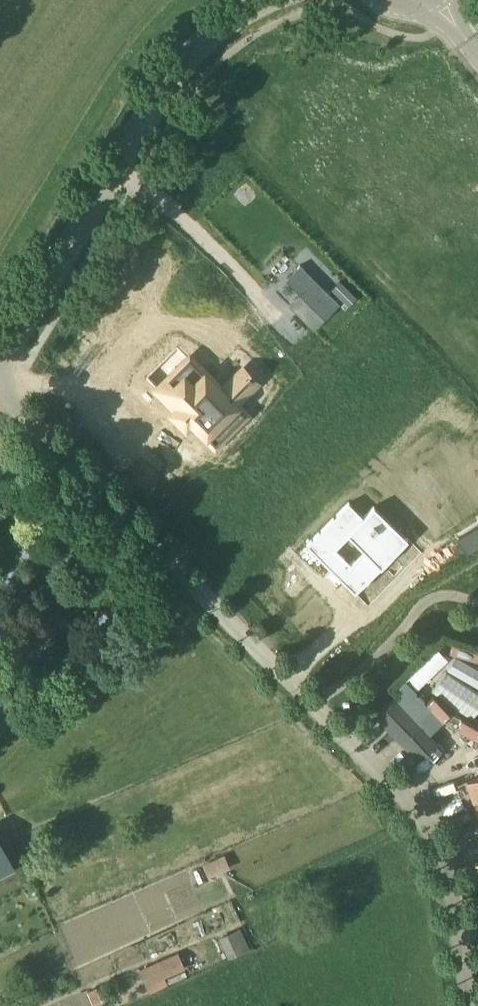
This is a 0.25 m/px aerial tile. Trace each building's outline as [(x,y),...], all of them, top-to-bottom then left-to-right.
[(301,261),(284,278),(296,291),(286,301),(315,330),(342,304),(301,261)] [(156,395),(210,449),(247,411),(239,403),(258,383),(241,367),(221,388),(190,358),(156,395)] [(350,500),(307,543),(355,590),(355,591),(399,548),(350,500)] [(465,530),(473,545),(477,542),(477,522),(465,530)] [(477,700),(477,660),(467,646),(448,661),(477,700)] [(418,759),(432,745),(438,740),(397,696),(376,715),(418,759)] [(467,780),(477,810),(477,776),(467,780)] [(16,869),(0,837),(0,877),(16,869)] [(242,927),(218,937),(228,958),(251,948),(242,927)] [(178,953),(139,970),(149,992),(166,985),(164,982),(167,981),(165,977),(185,968),(178,953)]
